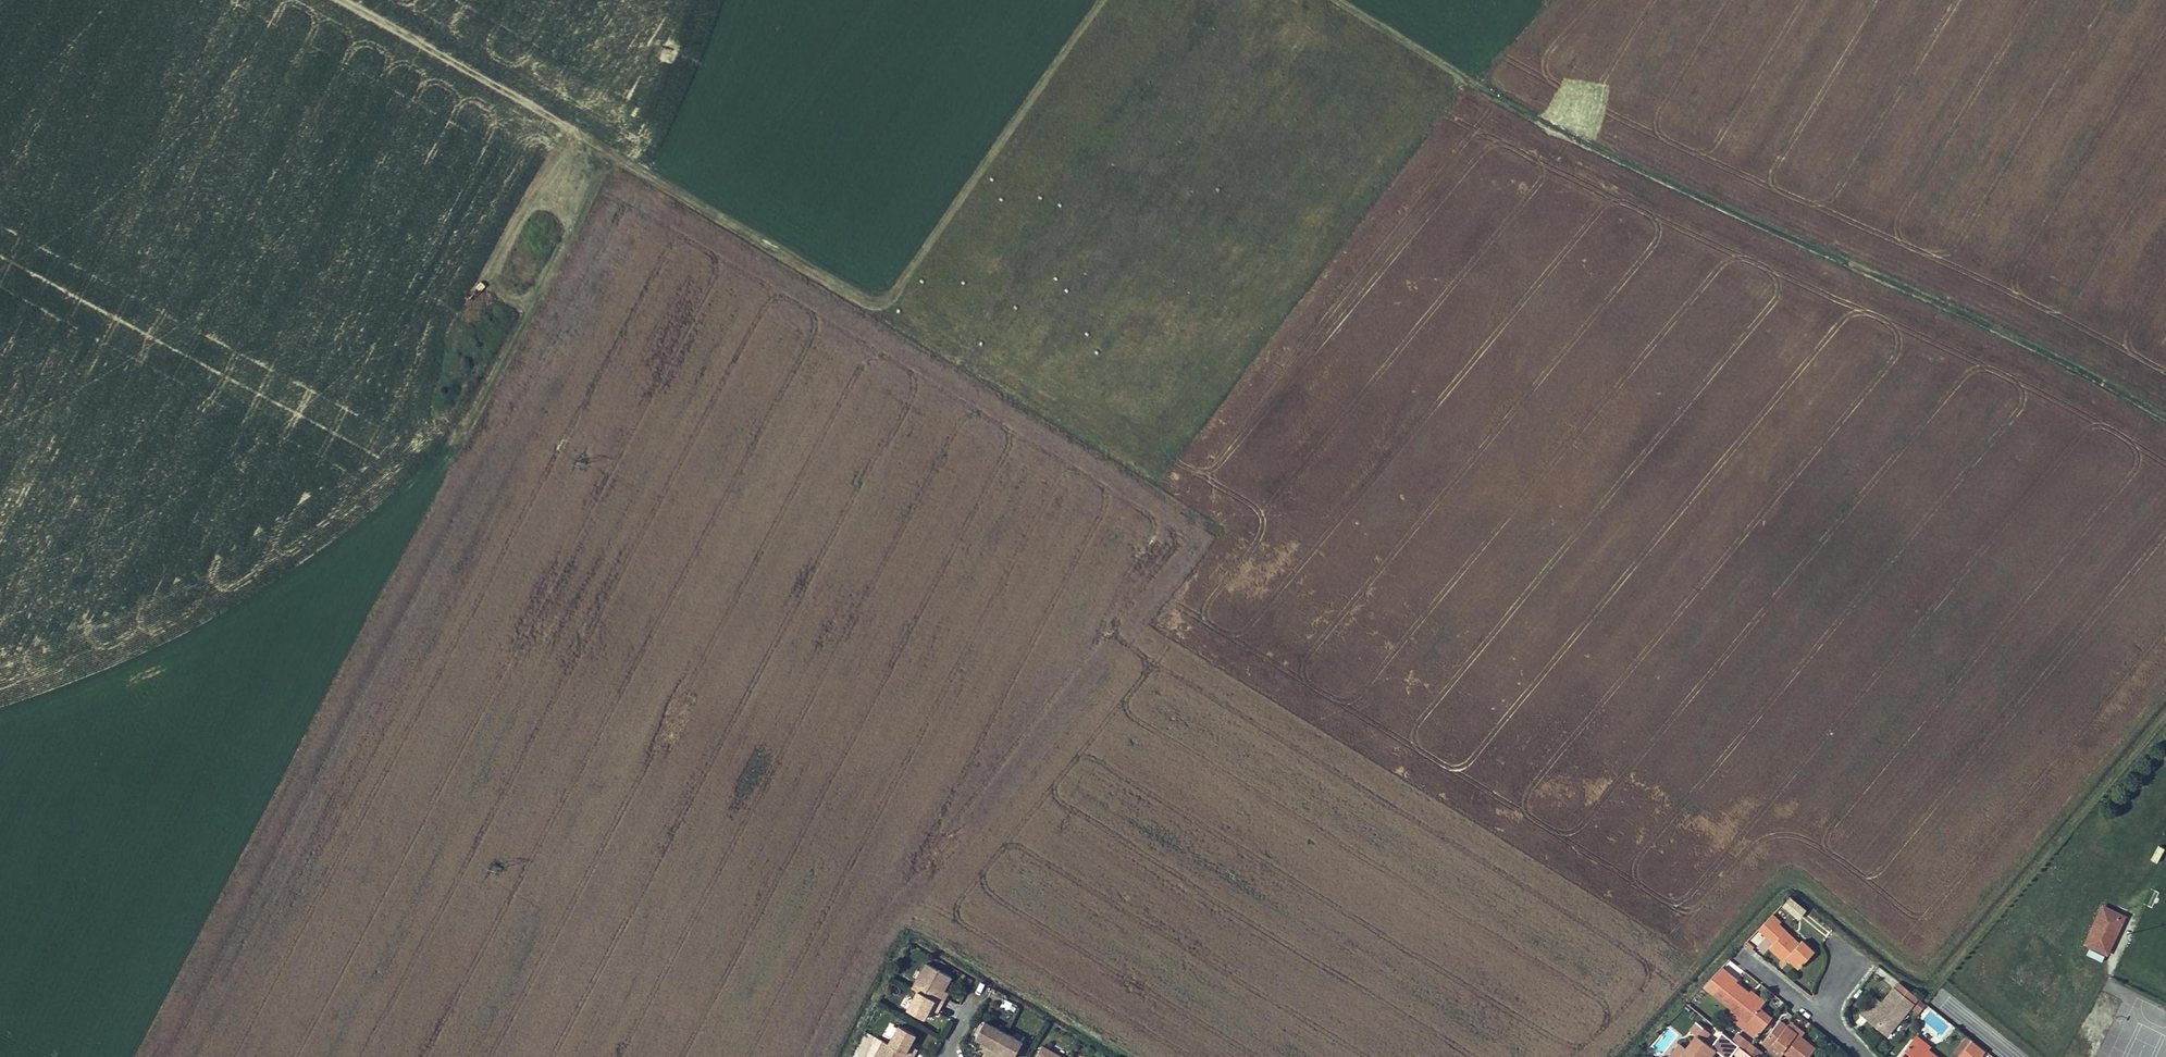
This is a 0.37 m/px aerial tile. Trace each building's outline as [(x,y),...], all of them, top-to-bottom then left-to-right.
[(1788,898),(1781,909),(1800,920),(1807,909),(1788,898)] [(2120,924),(2124,916),(2103,906),(2085,943),(2107,953),(2110,945),(2105,943),(2115,922),(2120,924)] [(1758,929),(1766,936),(1779,924),(1781,922),(1772,914),(1767,919),(1758,929)] [(2110,945),(2120,924),(2115,922),(2105,943),(2110,945)] [(1783,961),(1787,957),(1799,968),(1814,951),(1802,940),(1799,943),(1779,924),(1766,936),(1773,943),(1769,947),(1783,961)] [(2102,961),(2104,956),(2089,950),(2087,956),(2102,961)] [(924,1019),(928,1013),(930,1009),(934,1011),(937,1012),(945,997),(941,995),(944,991),(951,977),(926,964),(916,982),(921,986),(918,991),(907,1010),(924,1019)] [(1749,1021),(1763,1003),(1749,992),(1736,982),(1738,979),(1730,973),(1714,993),(1749,1021)] [(918,991),(921,986),(916,982),(912,988),(918,991)] [(1875,998),(1862,1014),(1878,1026),(1880,1023),(1887,1028),(1894,1019),(1897,1022),(1917,996),(1899,982),(1881,1003),(1875,998)] [(1749,992),(1763,1003),(1765,1001),(1751,990),(1749,992)] [(1791,1056),(1807,1056),(1815,1048),(1800,1036),(1787,1025),(1780,1019),(1762,1042),(1768,1047),(1772,1043),(1783,1051),(1791,1056)] [(1887,1028),(1880,1023),(1878,1026),(1887,1034),(1897,1022),(1894,1019),(1887,1028)] [(1791,1020),(1787,1025),(1800,1036),(1804,1031),(1791,1020)] [(983,1042),(986,1044),(984,1048),(982,1051),(993,1056),(1001,1056),(1003,1053),(1007,1055),(1010,1056),(1015,1056),(1023,1042),(985,1021),(975,1038),(983,1042)] [(1715,1049),(1703,1040),(1710,1032),(1697,1022),(1690,1030),(1696,1035),(1686,1048),(1680,1043),(1671,1054),(1675,1056),(1709,1056),(1715,1049)] [(917,1049),(913,1047),(909,1045),(911,1041),(915,1034),(899,1025),(889,1044),(885,1049),(880,1047),(874,1056),(912,1056),(917,1049)] [(1916,1035),(1913,1038),(1928,1049),(1930,1046),(1916,1035)] [(1967,1035),(1962,1041),(1954,1051),(1959,1055),(1967,1045),(1972,1039),(1967,1035)] [(1928,1049),(1913,1038),(1898,1056),(1938,1056),(1928,1049)] [(1972,1039),(1967,1045),(1959,1055),(1962,1056),(1980,1056),(1985,1050),(1972,1039)] [(883,1041),(880,1047),(885,1049),(889,1044),(883,1041)] [(1752,1042),(1746,1049),(1755,1056),(1760,1049),(1752,1042)] [(1772,1043),(1768,1047),(1767,1049),(1778,1056),(1779,1056),(1783,1051),(1772,1043)] [(1739,1045),(1734,1051),(1740,1056),(1745,1050),(1739,1045)] [(1061,1056),(1042,1046),(1036,1056),(1061,1056)]
